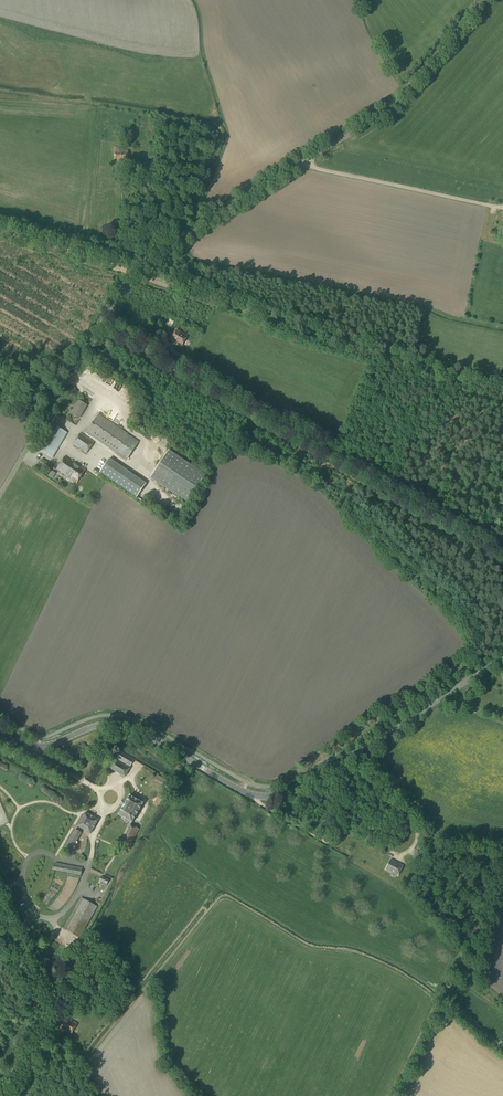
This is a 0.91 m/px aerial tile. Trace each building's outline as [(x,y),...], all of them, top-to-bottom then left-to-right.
[(127,163),(128,150),(119,150),(119,148),(115,148),(114,162),(127,163)] [(181,346),(187,336),(176,330),(170,340),(181,346)] [(163,353),(174,360),(178,353),(171,349),(169,351),(165,349),(163,353)] [(102,383),(105,378),(98,375),(95,380),(102,383)] [(114,384),(111,389),(117,392),(120,387),(114,384)] [(79,418),(87,405),(79,400),(71,414),(79,418)] [(127,460),(139,441),(99,414),(86,432),(127,460)] [(120,426),(124,421),(119,417),(115,422),(120,426)] [(52,458),(67,433),(52,424),(37,449),(52,458)] [(86,454),(94,443),(80,433),(73,444),(86,454)] [(187,502),(205,474),(169,450),(150,477),(187,502)] [(74,463),(65,457),(56,469),(71,479),(76,483),(85,470),(74,463)] [(49,472),(53,466),(41,459),(38,465),(49,472)] [(133,760),(120,752),(116,759),(115,759),(110,769),(124,777),(130,767),(129,767),(133,760)] [(132,823),(142,804),(129,796),(118,815),(132,823)] [(90,834),(98,821),(85,813),(77,826),(90,834)] [(129,850),(139,829),(130,825),(120,846),(129,850)] [(72,849),(81,833),(75,830),(66,846),(72,849)] [(397,876),(403,866),(390,860),(385,870),(397,876)] [(106,887),(109,880),(101,877),(98,883),(106,887)] [(80,938),(97,907),(83,899),(66,930),(80,938)] [(80,998),(87,986),(82,983),(75,995),(80,998)] [(70,1035),(77,1023),(65,1016),(58,1028),(70,1035)]
